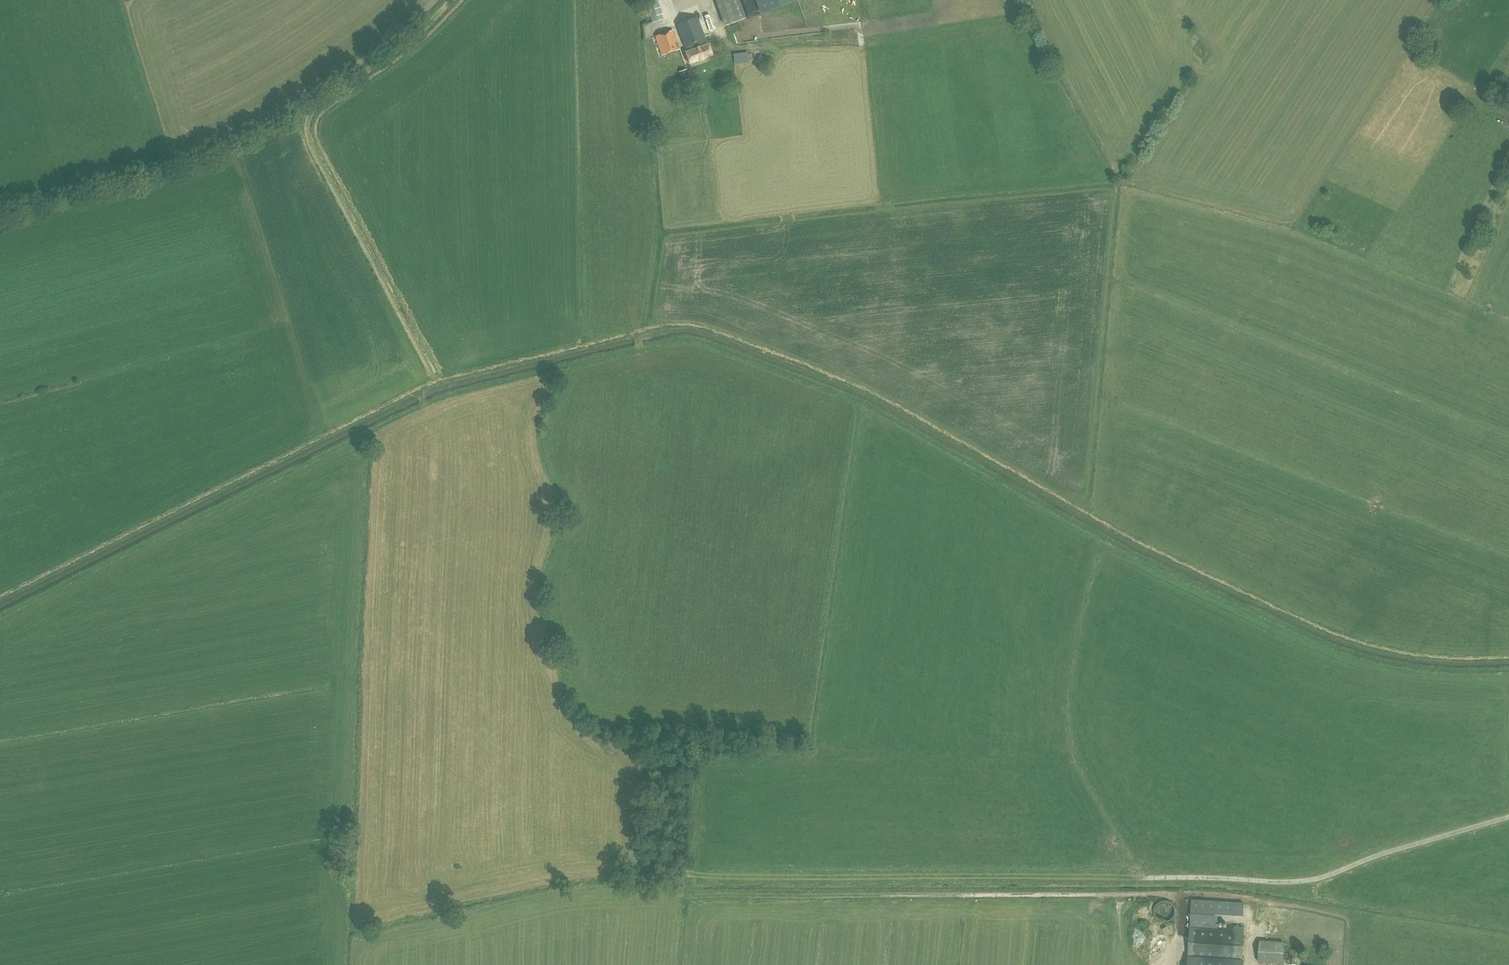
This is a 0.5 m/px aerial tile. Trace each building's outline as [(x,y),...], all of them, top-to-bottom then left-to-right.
[(653,22),(663,19),(657,0),(647,0),(653,22)] [(726,25),(745,18),(739,0),(717,0),(726,25)] [(761,12),(792,0),(756,0),(761,12)] [(1186,6),(1182,8),(1186,18),(1191,15),(1186,6)] [(686,52),(690,63),(713,55),(708,43),(707,44),(697,17),(677,25),(687,51),(686,52)] [(656,36),(663,55),(680,49),(673,30),(656,36)] [(765,49),(758,57),(767,66),(774,59),(765,49)] [(733,53),(735,64),(750,62),(748,51),(733,53)] [(680,71),(683,81),(690,79),(686,69),(680,71)] [(1234,903),(1232,917),(1273,922),(1275,909),(1234,903)] [(1243,963),(1245,930),(1217,928),(1218,921),(1205,921),(1205,918),(1194,917),(1193,926),(1191,926),(1189,959),(1188,964),(1242,964),(1243,963)] [(1259,963),(1283,964),(1284,941),(1278,941),(1260,940),(1259,963)]
